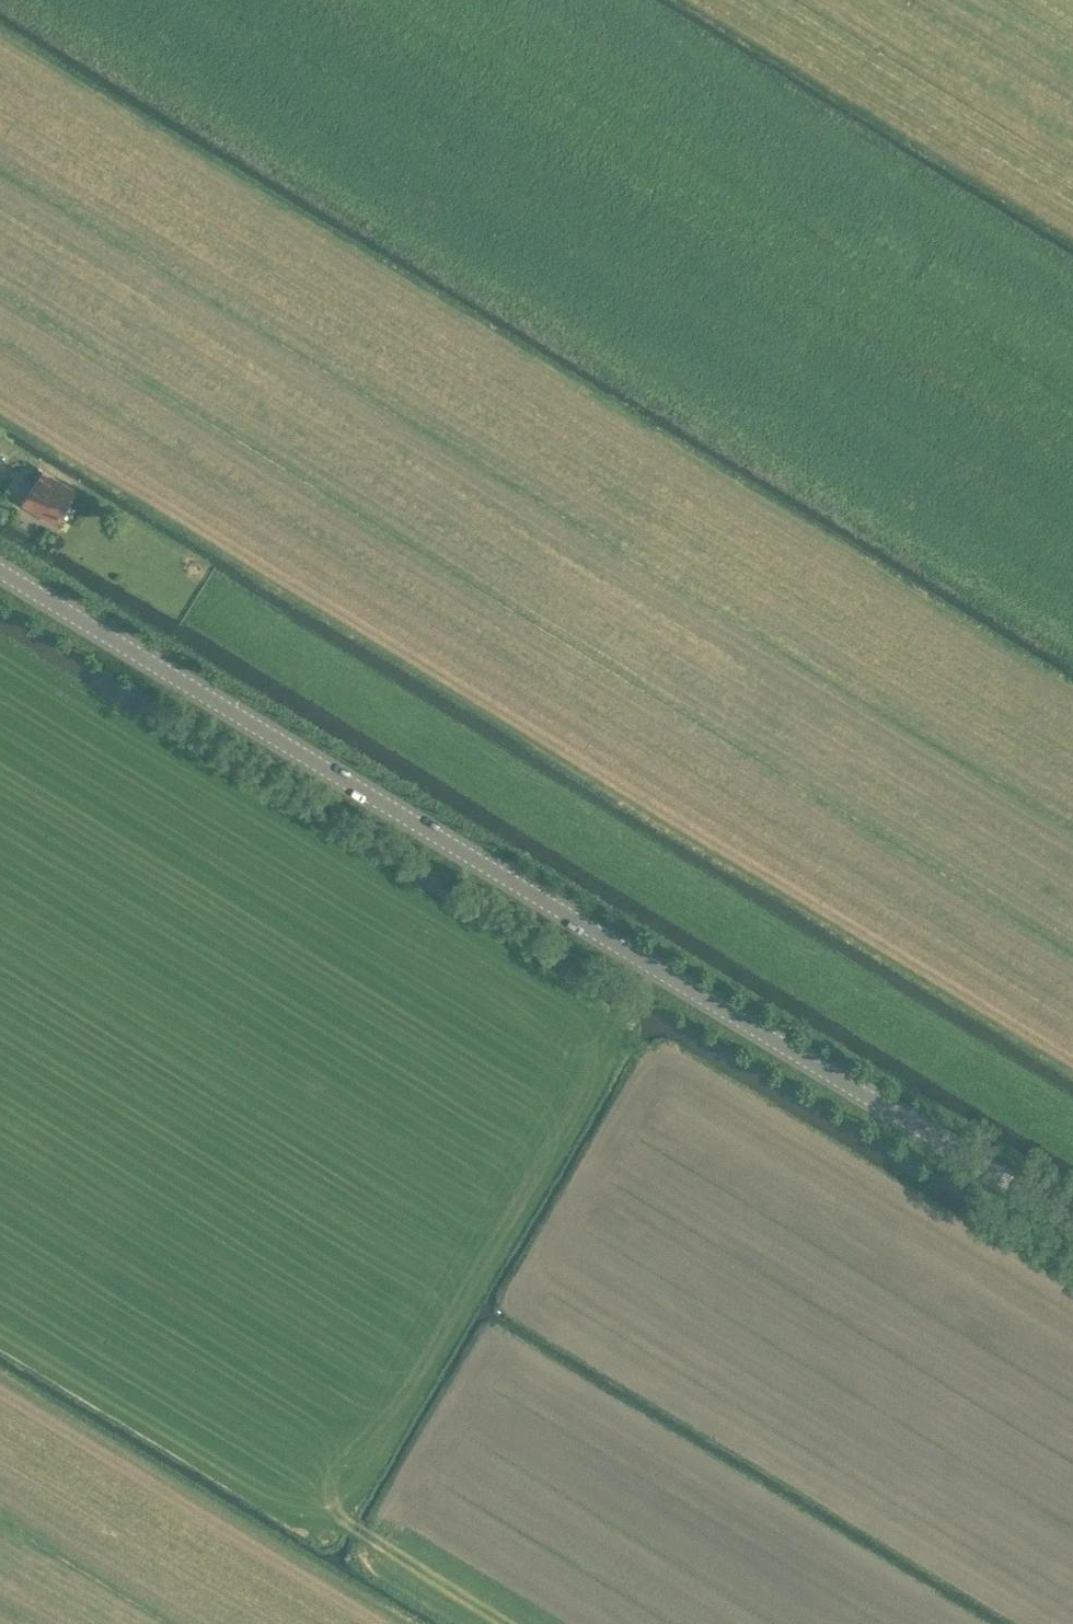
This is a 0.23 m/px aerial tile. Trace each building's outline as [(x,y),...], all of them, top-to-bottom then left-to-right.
[(55,523),(78,489),(42,467),(21,502),(55,523)]
